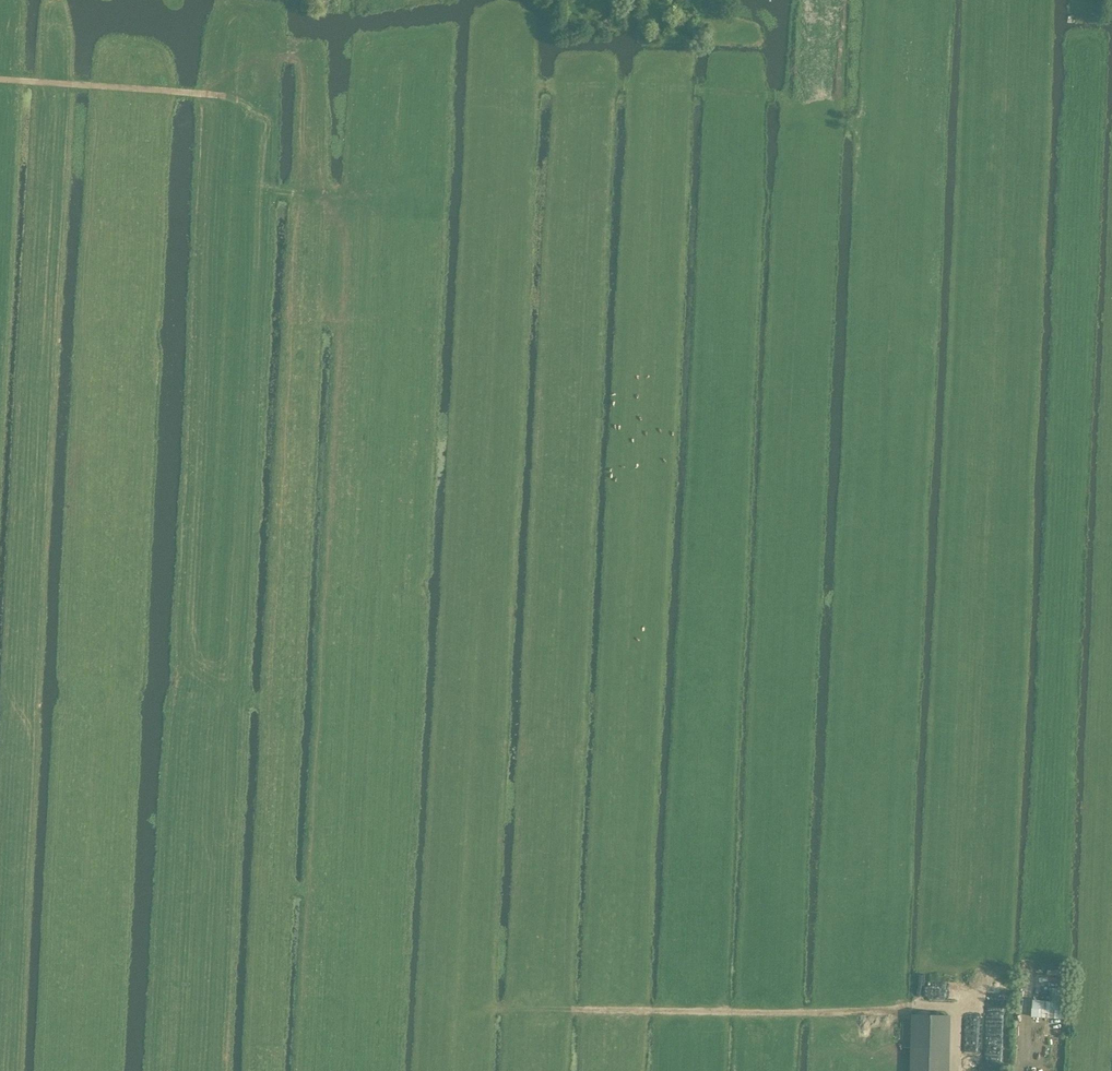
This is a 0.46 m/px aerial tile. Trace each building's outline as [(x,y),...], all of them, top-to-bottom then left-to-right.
[(1049,1001),(1048,1018),(1064,1019),(1065,1002),(1049,1001)] [(910,1070),(945,1070),(945,1048),(945,1014),(912,1014),(912,1048),(910,1048),(910,1070)]
